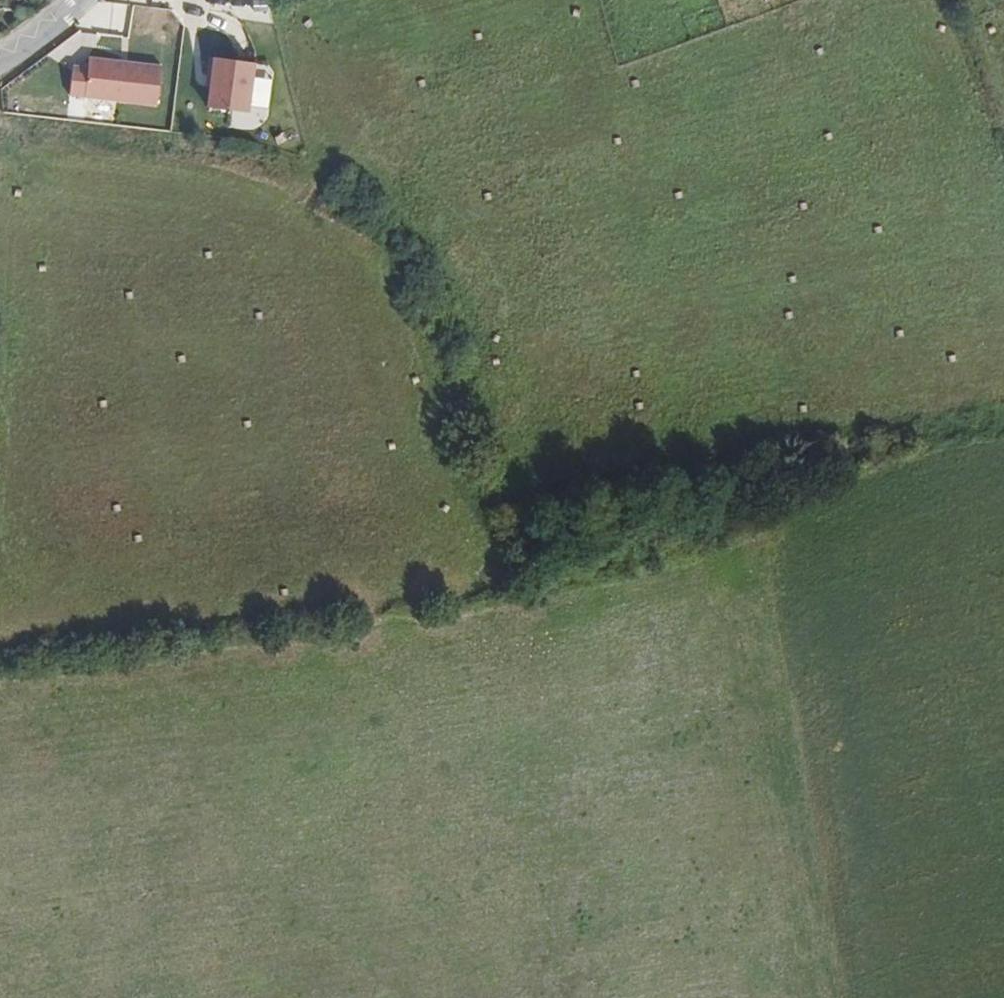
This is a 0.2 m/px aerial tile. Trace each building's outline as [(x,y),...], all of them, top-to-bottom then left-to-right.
[(161,64),(89,55),(87,65),(84,96),(156,105),(161,64)] [(252,62),(211,58),(206,113),(248,116),(252,62)] [(84,96),(87,65),(73,64),(69,94),(84,96)] [(271,78),(253,77),(251,109),(268,110),(271,78)]
